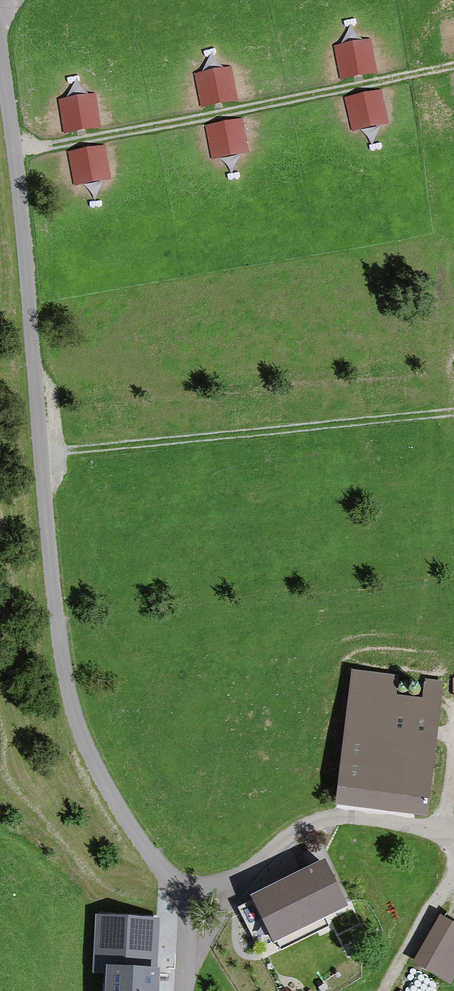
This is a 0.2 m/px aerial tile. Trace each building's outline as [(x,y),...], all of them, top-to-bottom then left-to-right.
[(440,705),(353,695),(340,802),(427,813),(440,705)] [(329,867),(272,893),(291,934),(348,908),(329,867)] [(442,921),(416,964),(448,982),(453,972),(453,928),(442,921)] [(114,923),(111,981),(129,982),(128,990),(167,990),(171,926),(114,923)]
